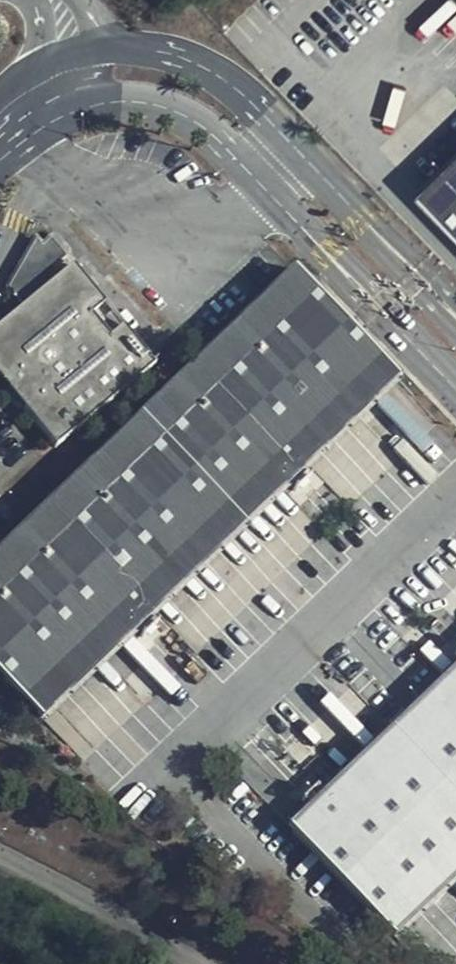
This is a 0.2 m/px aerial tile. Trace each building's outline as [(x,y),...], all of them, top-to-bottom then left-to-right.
[(455,225),(455,159),(423,191),(455,225)] [(122,325),(109,335),(90,314),(104,302),(72,264),(0,323),(0,380),(54,444),(155,362),(122,325)] [(118,439),(222,549),(288,486),(313,462),(402,377),(299,267),(118,439)] [(109,335),(122,325),(104,302),(90,314),(109,335)] [(0,551),(0,666),(47,716),(136,631),(160,608),(222,549),(118,439),(0,551)] [(313,462),(288,486),(306,505),(332,482),(313,462)] [(178,626),(160,608),(136,631),(153,649),(178,626)] [(443,647),(455,661),(455,635),(443,647)] [(394,730),(455,796),(455,670),(394,730)] [(455,879),(455,796),(394,730),(332,789),(307,813),(295,826),(398,935),(455,879)] [(307,813),(332,789),(315,772),(290,796),(307,813)]
